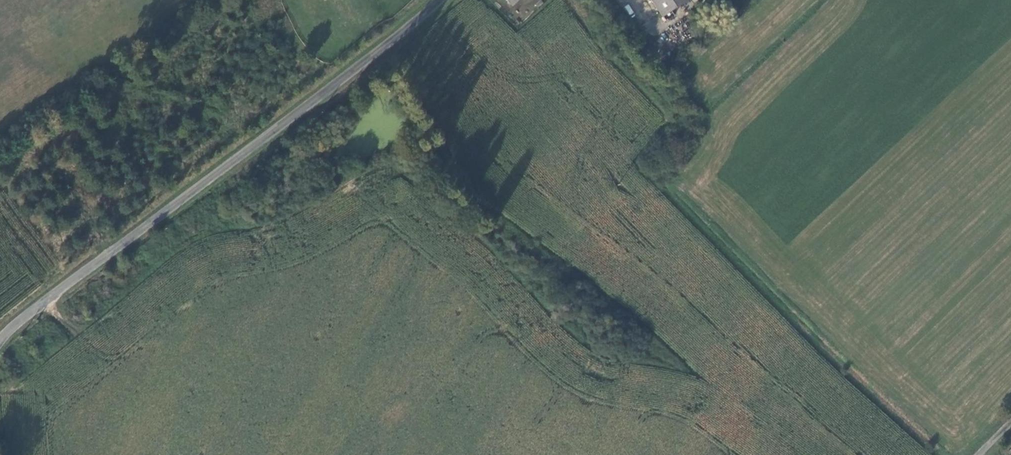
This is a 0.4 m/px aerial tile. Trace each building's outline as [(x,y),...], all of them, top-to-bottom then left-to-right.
[(654,8),(660,17),(688,0),(649,0),(654,8)]
